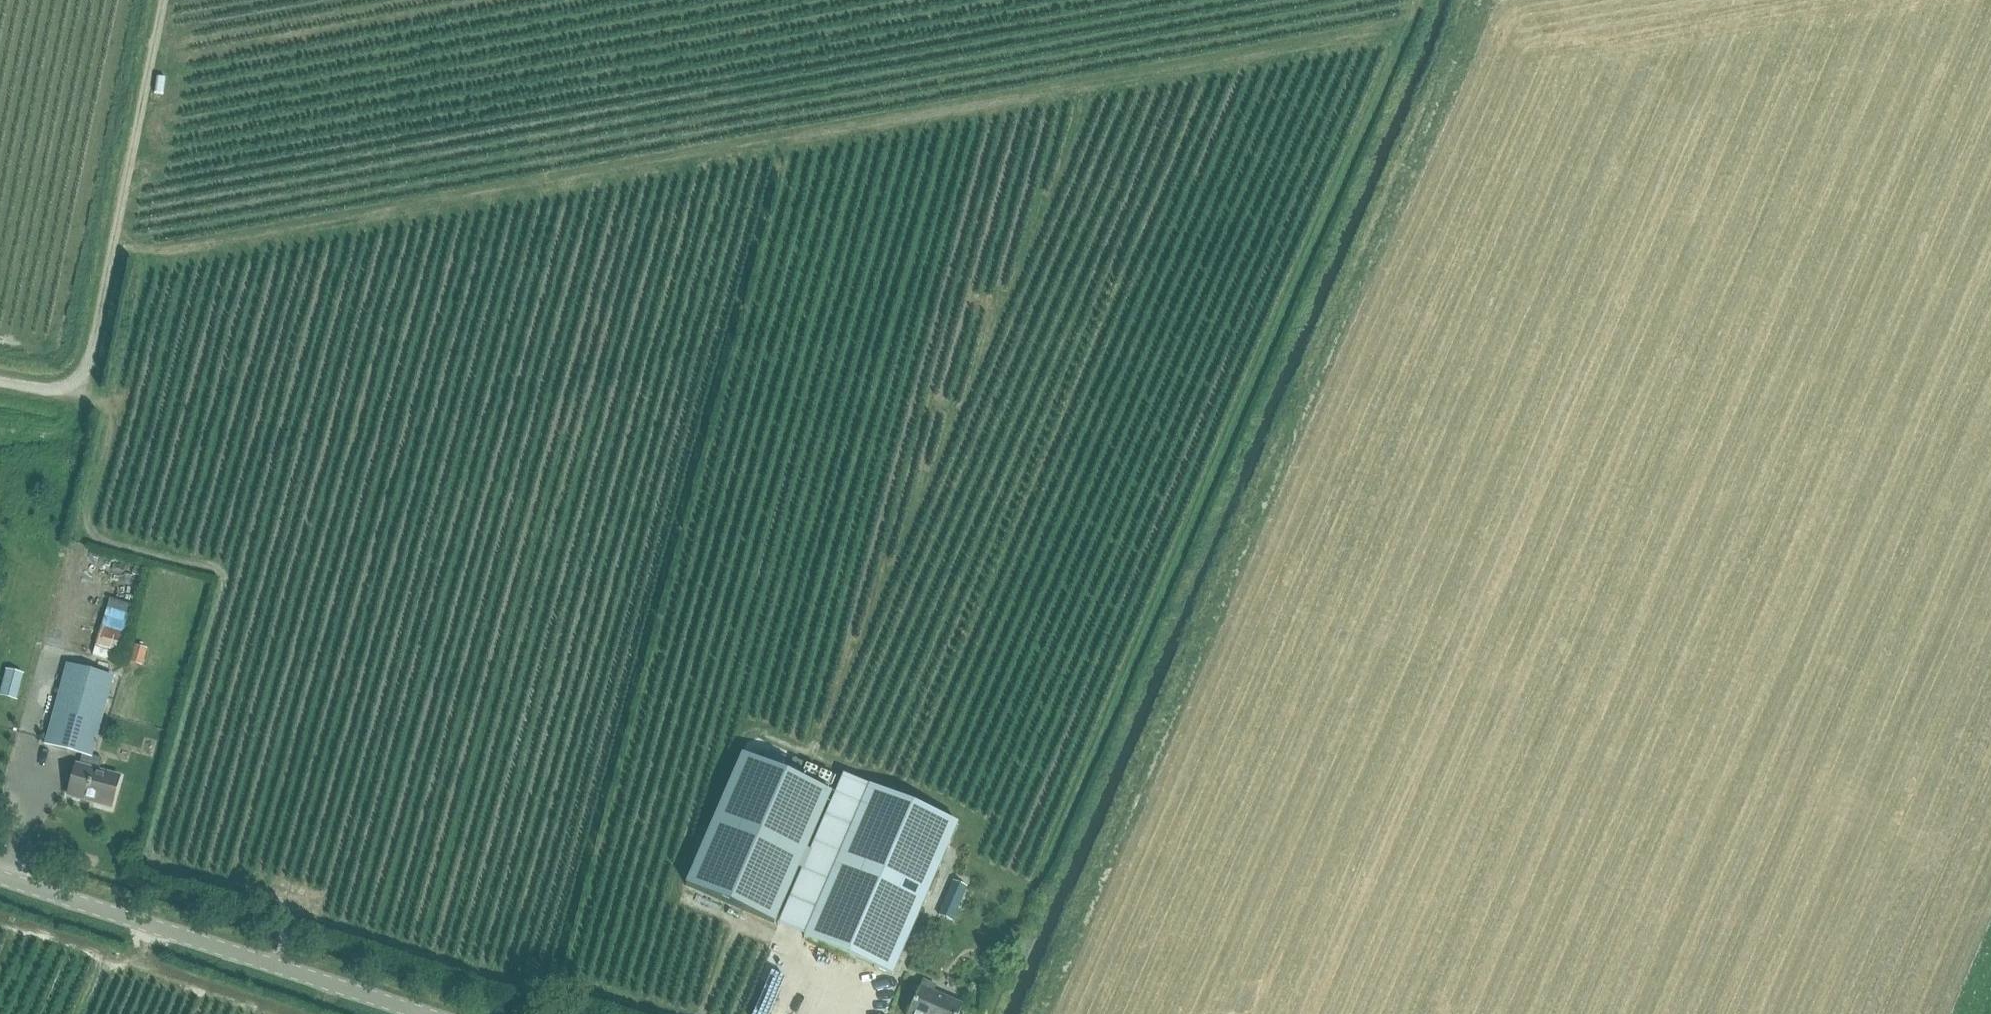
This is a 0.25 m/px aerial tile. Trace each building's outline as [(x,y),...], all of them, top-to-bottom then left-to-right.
[(124,579),(134,581),(137,559),(127,557),(124,579)] [(139,655),(143,637),(130,634),(126,652),(139,655)] [(21,664),(1,659),(0,663),(0,685),(15,689),(21,664)] [(110,699),(81,691),(63,686),(47,743),(84,753),(81,765),(79,765),(70,796),(113,808),(121,776),(102,771),(105,759),(94,756),(110,699)] [(766,752),(762,763),(780,771),(785,760),(766,752)] [(742,755),(685,886),(774,925),(831,793),(742,755)] [(892,975),(940,865),(958,825),(869,786),(804,937),(892,975)] [(938,915),(952,920),(959,903),(945,898),(938,915)] [(908,1013),(959,1013),(963,1006),(933,993),(936,986),(923,981),(908,1013)]
